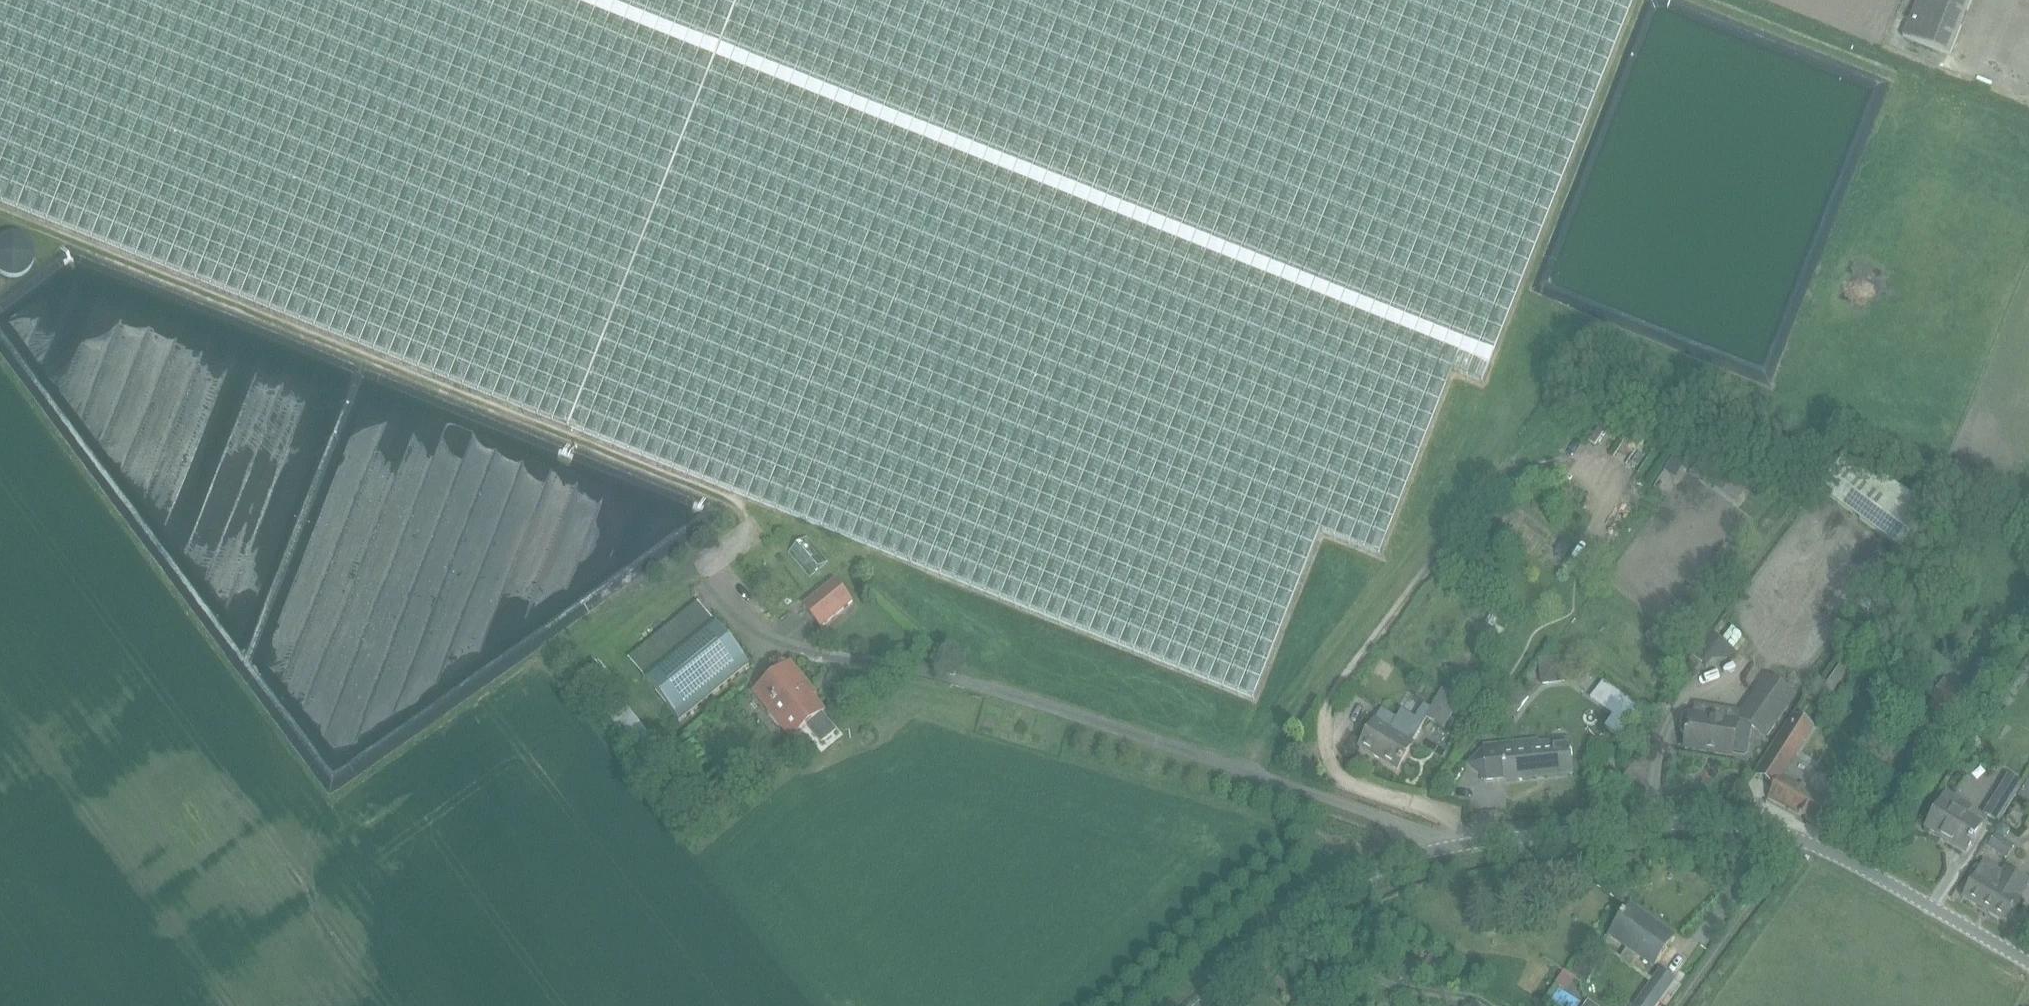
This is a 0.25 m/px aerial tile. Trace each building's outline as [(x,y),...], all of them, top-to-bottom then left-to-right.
[(1255,700),(1322,532),(1381,556),(1454,372),(1484,384),(1636,0),(0,0),(0,202),(1255,700)] [(1952,56),(1974,0),(1916,0),(1901,36),(1952,56)] [(16,233),(12,233),(10,233),(8,233),(5,235),(3,236),(0,238),(0,272),(2,274),(4,275),(8,276),(10,276),(13,277),(17,276),(19,276),(21,275),(23,274),(25,273),(28,271),(29,270),(30,268),(31,267),(32,265),(33,263),(34,261),(34,260),(35,258),(35,256),(35,254),(35,252),(35,250),(34,248),(33,246),(33,244),(32,243),(31,241),(29,240),(28,238),(25,236),(23,235),(20,234),(18,233),(16,233)] [(1638,454),(1646,438),(1636,433),(1628,449),(1638,454)] [(1820,490),(1902,552),(1933,513),(1884,475),(1879,481),(1846,457),(1820,490)] [(823,529),(803,545),(823,569),(843,553),(823,529)] [(804,606),(822,628),(853,603),(835,581),(804,606)] [(645,679),(680,723),(750,666),(715,623),(645,679)] [(1407,632),(1411,644),(1424,640),(1419,628),(1407,632)] [(1542,662),(1544,683),(1566,681),(1563,659),(1542,662)] [(791,663),(763,686),(775,700),(773,702),(774,704),(767,710),(781,727),(784,725),(794,737),(808,726),(822,744),(836,732),(822,715),(825,712),(807,689),(810,687),(791,663)] [(1754,727),(1766,736),(1796,696),(1775,679),(1744,719),(1754,727)] [(1443,691),(1432,709),(1426,718),(1427,719),(1443,729),(1460,701),(1443,691)] [(1426,718),(1432,709),(1424,705),(1415,719),(1402,711),(1397,720),(1382,711),(1360,748),(1398,770),(1413,744),(1427,719),(1426,718)] [(1683,718),(1681,731),(1683,734),(1687,735),(1685,749),(1732,756),(1733,755),(1746,757),(1750,754),(1754,727),(1744,719),(1740,723),(1738,723),(1690,716),(1686,715),(1683,718)] [(1768,799),(1825,829),(1836,808),(1805,791),(1807,788),(1802,785),(1800,789),(1780,778),(1783,774),(1773,768),(1789,743),(1798,749),(1811,728),(1796,718),(1760,776),(1775,785),(1768,799)] [(1516,744),(1484,747),(1484,751),(1470,765),(1487,780),(1505,779),(1505,781),(1573,774),(1571,756),(1573,756),(1572,753),(1571,753),(1570,743),(1516,748),(1516,744)] [(1985,814),(1999,823),(2022,785),(2007,776),(1985,814)] [(2028,804),(2028,781),(2019,798),(2028,804)] [(1975,840),(1974,840),(1982,824),(1967,816),(1972,807),(1946,793),(1926,829),(1942,838),(1944,835),(1966,848),(1965,851),(1967,852),(1971,844),(1972,845),(1975,840)] [(1988,846),(2006,858),(2014,847),(1996,834),(1988,846)] [(1965,898),(1986,910),(2007,923),(2020,901),(2018,899),(2028,883),(2006,870),(2002,876),(1984,865),(1965,898)] [(1622,919),(1619,923),(1610,936),(1653,967),(1674,938),(1654,923),(1652,925),(1646,920),(1647,918),(1631,907),(1625,915),(1624,914),(1621,919),(1622,919)] [(1675,981),(1660,971),(1635,1005),(1658,1005),(1675,981)]
